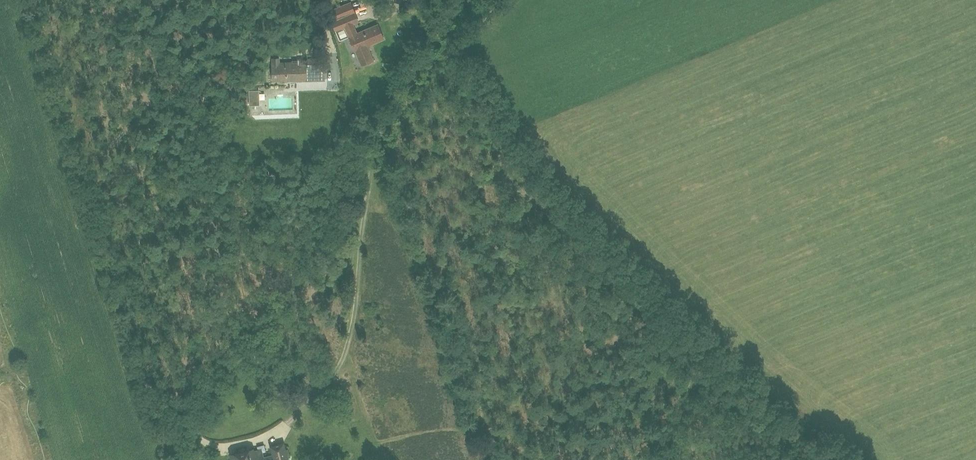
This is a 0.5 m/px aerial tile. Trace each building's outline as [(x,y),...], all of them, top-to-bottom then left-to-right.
[(349,25),(346,15),(333,21),(336,30),(346,26),(352,43),(353,42),(362,65),(373,61),(367,46),(370,45),(368,40),(375,38),(371,27),(357,33),(353,23),(349,25)] [(279,63),(279,58),(272,58),(273,63),(272,63),(273,80),(286,80),(286,81),(306,80),(305,67),(324,67),(324,58),(298,59),(298,62),(279,63)] [(249,106),(260,105),(259,90),(249,90),(249,106)] [(229,120),(243,116),(240,108),(226,112),(229,120)] [(283,442),(271,446),(273,454),(264,457),(262,452),(265,451),(264,445),(257,446),(258,449),(253,451),(253,449),(245,451),(245,449),(238,450),(239,453),(232,455),(233,459),(288,459),(287,455),(289,455),(287,449),(285,449),(283,442)]
